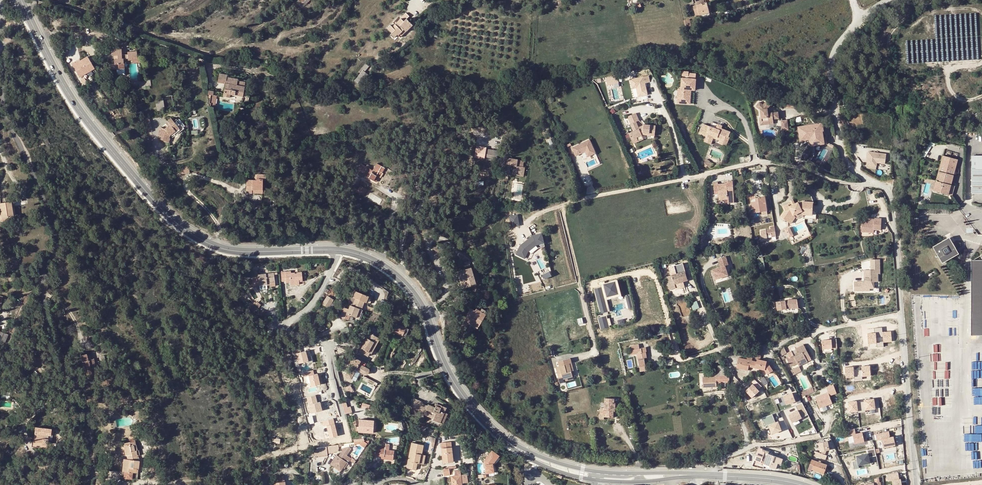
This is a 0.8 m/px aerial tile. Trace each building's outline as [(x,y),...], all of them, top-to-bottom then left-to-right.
[(707,4),(706,2),(704,3),(703,0),(695,0),(697,5),(692,7),(695,16),(709,13),(708,10),(707,4)] [(398,35),(410,23),(406,19),(409,16),(405,13),(392,26),(390,25),(386,28),(391,33),(390,34),(393,38),(397,34),(398,35)] [(410,23),(398,35),(400,37),(412,25),(410,23)] [(117,69),(124,69),(124,59),(128,59),(128,60),(133,60),(133,58),(137,57),(137,52),(128,52),(128,55),(122,55),(122,49),(113,49),(113,56),(115,55),(115,64),(111,64),(111,70),(117,69)] [(94,70),(87,58),(76,64),(75,63),(71,65),(79,78),(94,70)] [(365,63),(360,69),(362,70),(364,72),(369,66),(365,63)] [(369,75),(364,72),(362,70),(353,81),(360,86),(369,75)] [(227,75),(219,74),(218,83),(226,84),(223,97),(230,98),(231,95),(243,97),(245,82),(240,82),(239,85),(237,85),(238,79),(227,77),(227,75)] [(617,83),(616,75),(606,77),(607,85),(617,83)] [(646,83),(651,82),(650,75),(630,78),(633,97),(648,94),(646,83)] [(694,79),(681,78),(680,89),(677,89),(676,101),(687,102),(688,90),(694,90),(694,79)] [(689,90),(688,90),(687,102),(676,101),(676,103),(689,104),(689,90)] [(156,101),(157,110),(165,109),(164,100),(156,101)] [(765,122),(765,124),(773,123),(772,119),(778,118),(777,112),(772,112),(771,111),(772,110),(770,109),(770,105),(765,101),(762,105),(761,123),(765,122)] [(655,125),(643,124),(641,127),(638,128),(638,127),(637,123),(638,120),(635,112),(627,116),(633,131),(631,132),(634,140),(637,139),(636,136),(641,134),(643,134),(654,135),(655,125)] [(163,137),(161,140),(168,143),(170,139),(169,138),(170,135),(179,128),(174,121),(172,118),(168,121),(171,125),(168,127),(165,129),(161,128),(158,136),(163,137)] [(177,119),(174,121),(179,128),(170,135),(172,138),(184,129),(177,119)] [(150,122),(143,124),(145,130),(151,129),(150,122)] [(798,126),(800,139),(809,138),(812,138),(813,144),(824,143),(822,131),(823,130),(822,122),(814,124),(814,125),(807,126),(807,124),(798,126)] [(721,129),(722,128),(718,126),(717,129),(704,124),(700,134),(707,136),(706,138),(711,140),(713,135),(723,139),(722,144),(727,146),(730,137),(729,137),(731,132),(721,129)] [(719,143),(722,144),(723,139),(713,135),(711,140),(706,138),(705,141),(712,144),(714,138),(720,140),(719,143)] [(572,147),(576,155),(586,150),(588,149),(591,154),(596,152),(590,139),(572,147)] [(484,158),(492,159),(493,151),(486,150),(484,158)] [(884,162),(885,153),(868,150),(866,164),(876,165),(876,161),(884,162)] [(944,155),(936,180),(951,184),(958,159),(944,155)] [(972,194),(974,194),(981,194),(981,156),(971,156),(972,168),(972,194)] [(523,161),(504,158),(503,161),(500,161),(499,169),(505,170),(504,175),(508,176),(512,177),(512,175),(518,176),(519,167),(522,167),(523,161)] [(376,182),(379,177),(376,175),(379,170),(381,172),(382,172),(385,168),(376,163),(372,170),(369,169),(366,167),(361,164),(357,171),(376,182)] [(189,166),(181,166),(182,174),(190,173),(189,166)] [(252,190),(262,191),(263,185),(263,180),(266,180),(266,175),(257,175),(257,180),(247,180),(247,193),(252,193),(252,190)] [(927,178),(926,182),(931,183),(930,189),(934,190),(936,180),(927,178)] [(936,180),(934,190),(948,194),(951,184),(936,180)] [(714,191),(718,191),(727,190),(728,199),(728,203),(734,203),(732,181),(726,181),(727,183),(725,183),(718,184),(718,182),(714,183),(714,191)] [(728,199),(727,190),(718,191),(719,200),(728,199)] [(783,205),(785,209),(781,218),(788,223),(793,216),(802,212),(803,215),(803,220),(816,221),(816,216),(816,215),(816,214),(815,214),(814,213),(814,212),(813,212),(813,201),(812,197),(810,193),(803,199),(803,200),(798,202),(797,201),(789,205),(788,203),(783,205)] [(751,202),(753,213),(767,211),(765,196),(758,197),(758,198),(755,198),(755,201),(751,202)] [(5,217),(16,215),(14,200),(2,202),(5,217)] [(17,218),(16,215),(5,217),(2,202),(0,203),(4,220),(17,218)] [(517,215),(510,216),(511,226),(519,225),(517,215)] [(874,221),(862,221),(861,231),(874,231),(874,229),(881,229),(881,218),(874,217),(874,221)] [(775,236),(775,235),(774,227),(770,228),(770,230),(765,232),(766,237),(772,235),(773,237),(775,236)] [(532,235),(520,245),(516,254),(525,258),(528,251),(537,244),(544,242),(541,233),(532,235)] [(933,251),(934,254),(942,266),(954,258),(951,254),(955,252),(953,249),(951,246),(948,248),(945,243),(933,251)] [(722,267),(713,270),(715,279),(729,275),(726,266),(729,265),(726,256),(719,258),(722,267)] [(871,270),(864,270),(864,282),(854,282),(854,291),(862,291),(862,288),(870,288),(874,288),(874,282),(878,282),(878,274),(880,274),(880,259),(870,259),(871,270)] [(468,261),(464,262),(466,269),(460,271),(465,287),(475,284),(468,261)] [(971,261),(972,335),(981,335),(981,261),(971,261)] [(550,270),(543,274),(545,278),(552,275),(550,270)] [(286,283),(290,283),(299,282),(299,280),(302,280),(302,272),(298,273),(295,274),(295,272),(291,273),(291,271),(281,272),(282,282),(286,281),(286,283)] [(465,287),(460,271),(456,272),(462,288),(465,287)] [(276,272),(257,274),(258,285),(266,284),(266,282),(269,281),(269,286),(277,285),(277,281),(276,272)] [(683,279),(681,273),(665,277),(669,290),(675,288),(674,284),(683,281),(683,279)] [(617,281),(615,282),(618,294),(603,298),(607,312),(609,311),(606,299),(621,296),(617,281)] [(594,289),(600,314),(607,312),(603,298),(618,294),(615,282),(603,285),(600,285),(601,287),(594,289)] [(356,291),(353,298),(355,298),(352,306),(360,309),(361,309),(364,302),(370,304),(372,298),(356,291)] [(334,300),(327,296),(322,304),(332,310),(334,306),(332,304),(334,300)] [(787,300),(776,302),(777,310),(788,308),(787,300)] [(349,309),(345,307),(341,317),(345,318),(347,314),(356,317),(360,309),(352,306),(350,305),(349,309)] [(475,310),(472,309),(458,332),(462,334),(469,324),(476,328),(485,313),(484,313),(485,311),(481,309),(480,311),(476,308),(475,310)] [(605,316),(597,318),(600,330),(608,328),(605,316)] [(408,329),(394,323),(390,331),(405,337),(408,329)] [(867,332),(868,343),(877,343),(877,347),(884,346),(884,342),(892,342),(892,331),(883,331),(883,327),(874,327),(875,332),(867,332)] [(377,337),(367,332),(365,337),(366,338),(361,348),(360,347),(357,351),(367,356),(369,352),(367,352),(373,342),(375,343),(377,337)] [(379,338),(377,337),(375,343),(373,342),(367,352),(369,352),(371,354),(379,338)] [(837,347),(837,339),(822,340),(822,348),(837,347)] [(637,354),(638,359),(644,358),(647,358),(645,348),(639,349),(638,345),(635,345),(636,351),(637,354)] [(797,357),(796,357),(797,359),(792,362),(790,359),(788,360),(787,360),(792,369),(798,366),(800,368),(808,364),(807,361),(811,359),(805,347),(797,351),(799,354),(797,355),(797,357)] [(757,359),(759,360),(761,351),(756,350),(756,348),(753,349),(755,359),(757,359)] [(297,363),(312,361),(312,356),(306,356),(306,351),(296,352),(297,363)] [(77,374),(77,375),(89,373),(88,367),(85,368),(83,359),(81,359),(80,354),(77,355),(77,353),(73,354),(75,366),(77,374)] [(351,362),(348,366),(350,367),(345,376),(351,379),(355,370),(366,375),(366,374),(367,374),(367,373),(368,373),(368,372),(368,371),(369,371),(369,370),(369,369),(365,367),(358,364),(360,361),(351,356),(349,361),(351,362)] [(759,360),(757,359),(756,362),(751,361),(752,358),(747,357),(747,360),(739,358),(736,368),(748,370),(749,366),(765,370),(767,374),(773,371),(768,363),(766,364),(767,362),(759,360)] [(644,358),(638,359),(639,367),(640,371),(646,370),(644,358)] [(565,377),(572,375),(569,364),(560,366),(562,378),(559,379),(557,379),(559,388),(565,386),(563,380),(566,379),(565,377)] [(863,376),(871,376),(870,365),(861,365),(861,370),(854,370),(854,366),(845,367),(846,379),(863,378),(863,376)] [(71,376),(77,374),(75,366),(69,368),(71,376)] [(314,370),(304,371),(306,387),(320,385),(318,373),(314,374),(314,370)] [(716,382),(716,377),(703,377),(703,387),(717,387),(716,382)] [(837,393),(834,385),(827,387),(829,393),(816,397),(820,408),(833,403),(830,396),(837,393)] [(815,386),(801,392),(803,396),(817,390),(815,386)] [(783,397),(787,405),(796,401),(793,393),(783,397)] [(311,413),(322,410),(320,401),(318,402),(316,394),(306,397),(311,413)] [(614,399),(604,398),(604,403),(601,403),(600,419),(604,419),(604,417),(613,417),(613,412),(615,412),(615,403),(614,403),(614,399)] [(848,402),(848,413),(876,411),(875,398),(863,399),(864,400),(848,402)] [(792,422),(809,414),(803,402),(796,405),(798,410),(789,415),(792,422)] [(346,403),(342,404),(345,415),(351,413),(350,408),(347,409),(346,403)] [(422,404),(417,415),(423,417),(424,415),(433,418),(432,420),(440,423),(444,412),(446,408),(438,405),(437,408),(427,404),(427,406),(422,404)] [(323,434),(324,439),(338,437),(334,418),(322,421),(325,433),(323,434)] [(374,420),(359,419),(359,427),(355,427),(357,432),(373,433),(374,420)] [(33,444),(48,446),(50,434),(52,435),(53,428),(37,426),(35,437),(34,436),(33,444)] [(856,429),(847,431),(848,436),(853,435),(855,444),(865,442),(863,433),(857,435),(856,429)] [(890,433),(877,436),(878,441),(882,441),(884,449),(896,447),(895,438),(891,439),(890,433)] [(424,444),(412,441),(408,460),(424,463),(426,453),(422,453),(424,444)] [(814,452),(815,458),(826,456),(826,451),(830,451),(828,441),(818,442),(819,451),(814,452)] [(127,458),(137,457),(136,450),(133,450),(133,444),(123,445),(124,456),(127,455),(127,458)] [(375,456),(381,457),(384,457),(383,459),(392,460),(394,450),(389,450),(389,447),(385,447),(372,445),(370,457),(374,458),(375,456)] [(329,453),(329,451),(329,447),(317,448),(317,455),(327,454),(327,453),(329,453)] [(337,455),(330,464),(335,467),(333,469),(338,473),(342,468),(344,469),(349,461),(351,458),(347,455),(352,449),(350,447),(345,448),(339,456),(337,455)] [(442,463),(451,462),(450,457),(452,457),(451,447),(441,448),(442,463)] [(764,462),(764,463),(771,465),(770,467),(776,469),(778,463),(781,464),(782,459),(768,454),(768,452),(762,450),(758,449),(758,451),(755,459),(764,462)] [(499,455),(492,450),(484,460),(486,473),(494,472),(493,464),(499,455)] [(869,453),(857,455),(858,465),(871,463),(869,453)] [(138,473),(138,459),(123,459),(123,479),(132,479),(132,473),(138,473)] [(826,465),(812,460),(808,470),(811,471),(812,470),(823,474),(826,465)] [(461,483),(460,475),(460,470),(454,470),(454,475),(451,476),(452,484),(461,484),(461,483)] [(899,474),(887,476),(887,478),(892,478),(893,484),(902,484),(901,481),(900,481),(899,474)]
